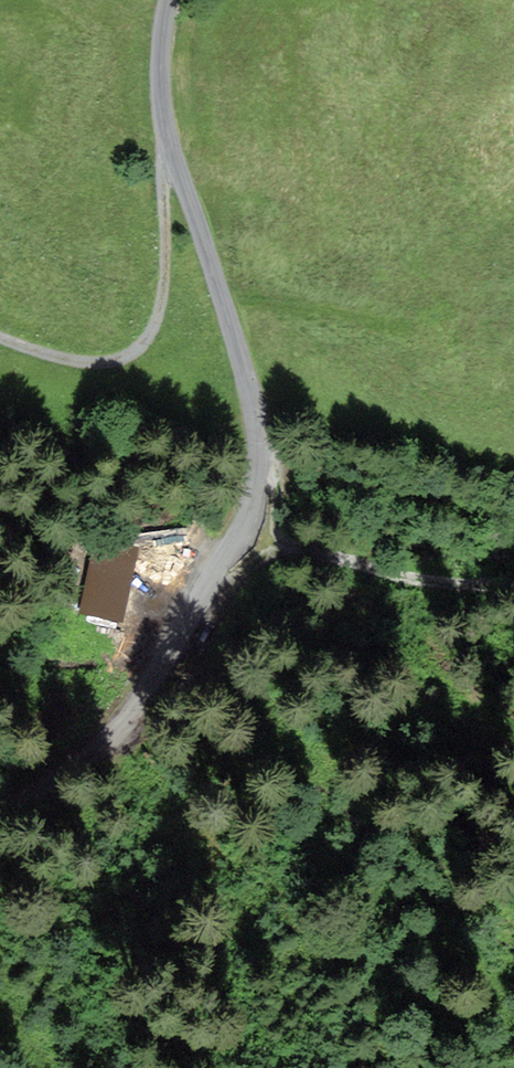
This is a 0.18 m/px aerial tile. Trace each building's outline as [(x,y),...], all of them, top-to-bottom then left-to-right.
[(90,535),(81,618),(127,623),(136,540),(90,535)]
